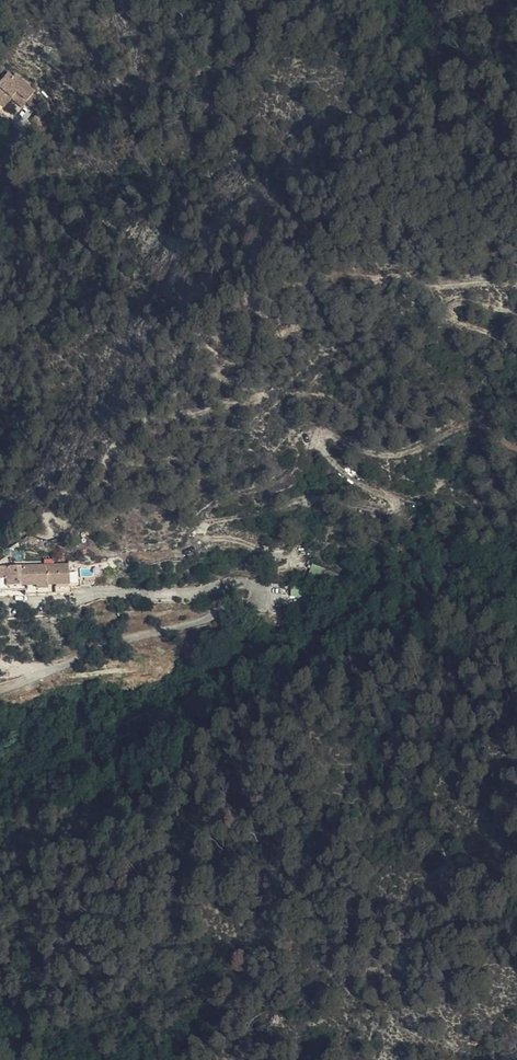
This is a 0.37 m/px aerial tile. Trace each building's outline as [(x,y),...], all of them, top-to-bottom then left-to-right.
[(11,82),(4,90),(0,93),(0,110),(5,115),(13,107),(18,102),(28,112),(37,103),(18,84),(16,87),(11,82)] [(28,112),(18,102),(13,107),(23,117),(28,112)] [(77,589),(76,566),(5,569),(6,579),(13,579),(13,587),(43,586),(43,589),(77,589)] [(77,589),(43,589),(43,586),(13,587),(13,579),(6,579),(0,579),(0,591),(33,589),(33,595),(77,594),(77,589)] [(329,598),(308,595),(306,604),(327,608),(329,598)]
